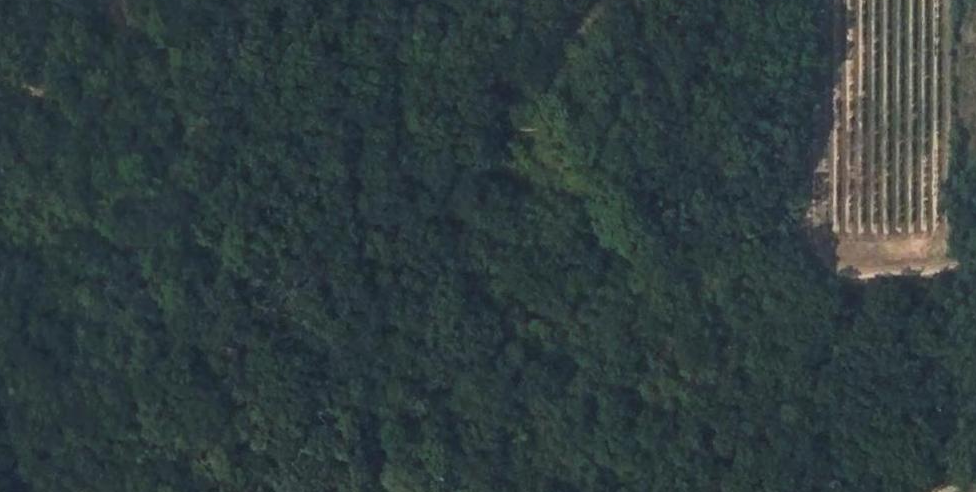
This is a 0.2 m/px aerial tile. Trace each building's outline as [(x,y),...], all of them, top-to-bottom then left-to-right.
[(538,456),(533,466),(546,471),(551,463),(538,456)]
